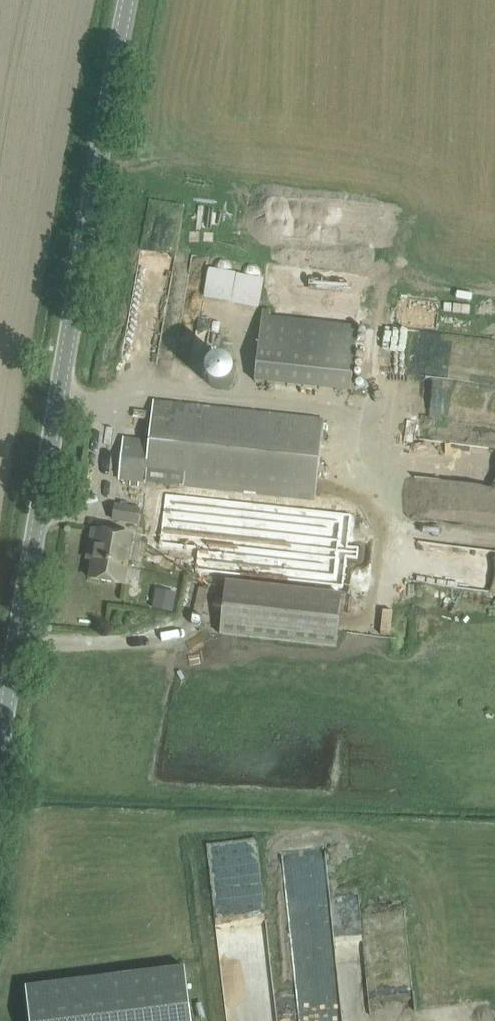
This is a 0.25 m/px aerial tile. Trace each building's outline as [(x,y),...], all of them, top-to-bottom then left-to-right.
[(255,382),(352,392),(357,325),(270,316),(271,309),(263,308),(255,382)] [(204,386),(206,362),(187,360),(184,384),(204,386)] [(463,408),(465,379),(421,376),(418,417),(451,419),(452,407),(463,408)] [(475,397),(468,417),(485,423),(492,402),(475,397)] [(198,486),(210,488),(233,490),(254,492),(316,498),(324,420),(153,402),(149,441),(123,439),(119,478),(166,483),(184,485),(198,486)] [(113,519),(133,523),(137,523),(139,509),(116,506),(113,519)] [(69,575),(85,576),(88,527),(72,526),(69,575)] [(90,578),(110,582),(124,584),(132,537),(93,530),(90,547),(95,548),(90,578)] [(175,551),(189,560),(198,545),(184,536),(175,551)] [(220,632),(337,645),(342,593),(226,580),(220,632)] [(157,591),(154,607),(172,611),(175,595),(157,591)] [(30,1020),(192,1020),(185,968),(26,987),(30,1020)]
